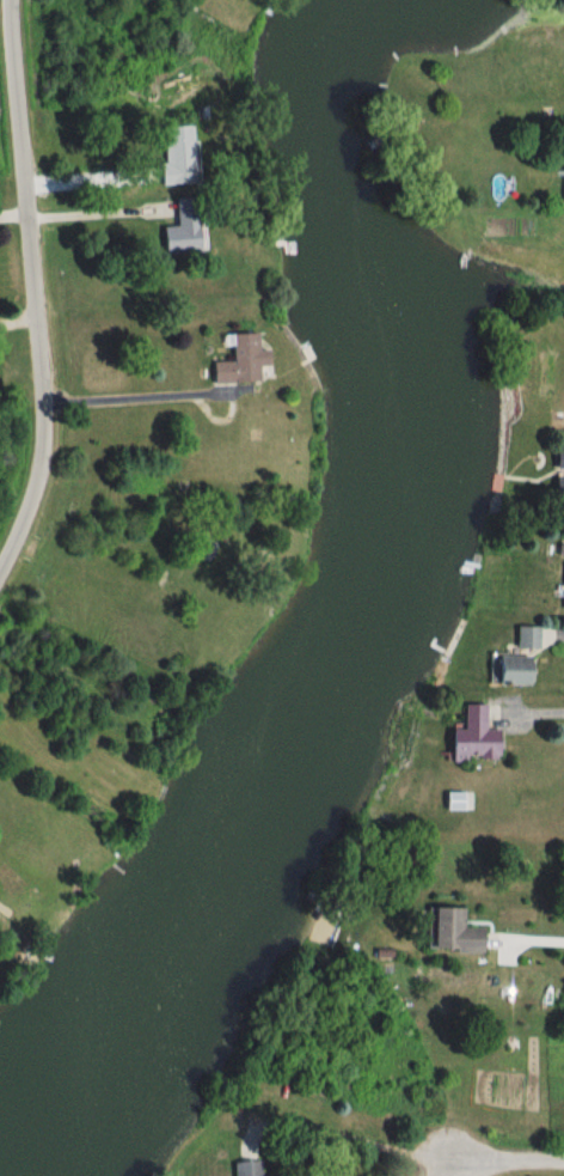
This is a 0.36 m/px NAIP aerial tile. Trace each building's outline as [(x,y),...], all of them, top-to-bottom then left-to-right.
[(192,182),(191,125),(157,126),(159,183),(192,182)] [(173,226),(159,226),(161,253),(196,251),(193,197),(171,198),(173,226)] [(210,383),(255,382),(255,367),(263,367),(263,350),(253,350),(253,333),(228,334),(229,362),(210,362),(210,383)] [(555,479),(555,523),(563,523),(563,479),(555,479)] [(535,648),(535,628),(515,628),(515,648),(535,648)] [(527,656),(494,656),(494,685),(527,685),(527,656)] [(449,730),(449,761),(497,761),(497,730),(483,730),(482,704),(460,704),(461,730),(449,730)] [(461,811),(461,794),(446,794),(446,811),(461,811)] [(462,909),(430,908),(430,952),(482,952),(482,928),(462,928),(462,909)] [(232,1175),(265,1175),(265,1160),(232,1161),(232,1175)]
